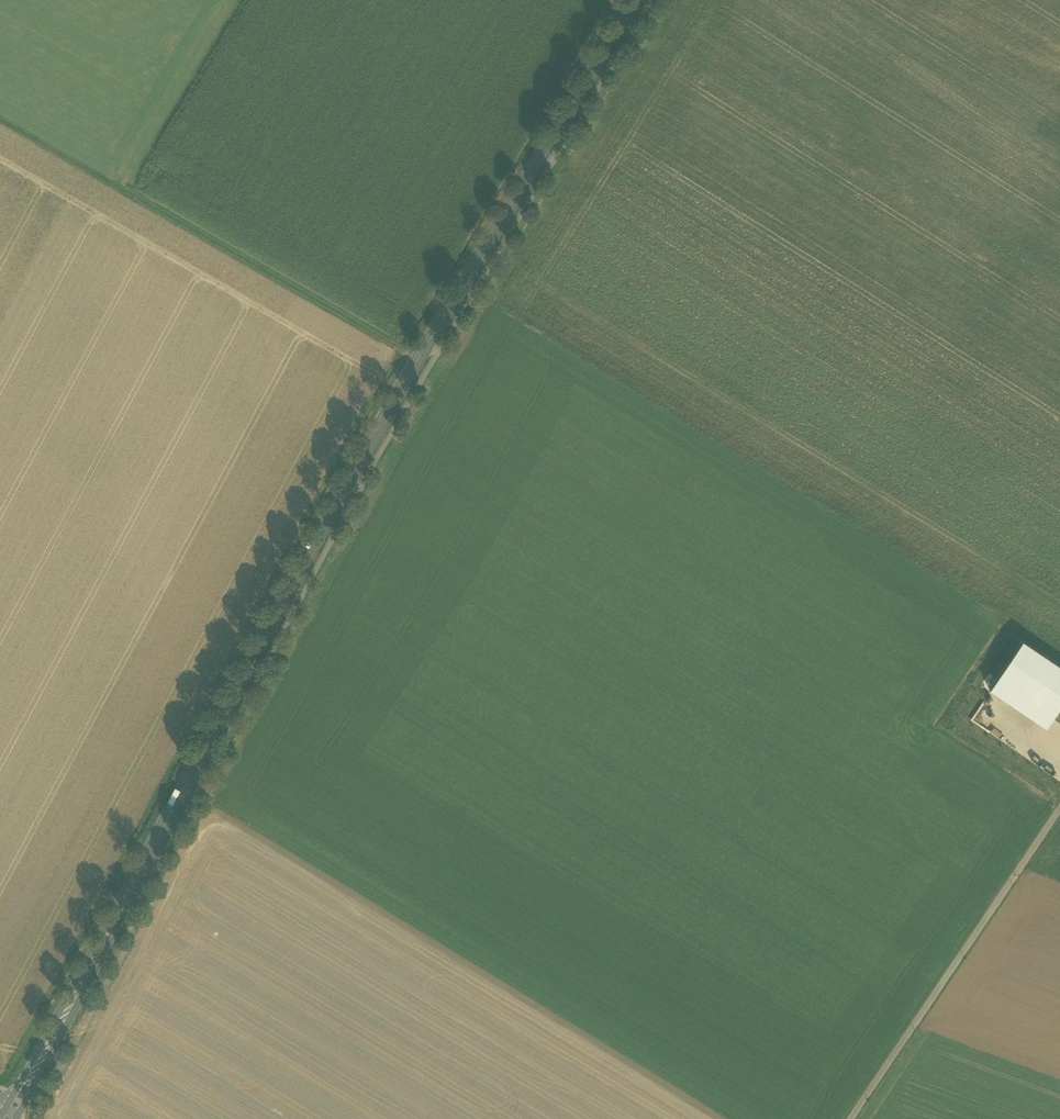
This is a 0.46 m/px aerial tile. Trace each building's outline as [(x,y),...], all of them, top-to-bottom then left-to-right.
[(1047,728),(1059,708),(1059,667),(1021,642),(989,692),(1047,728)]
